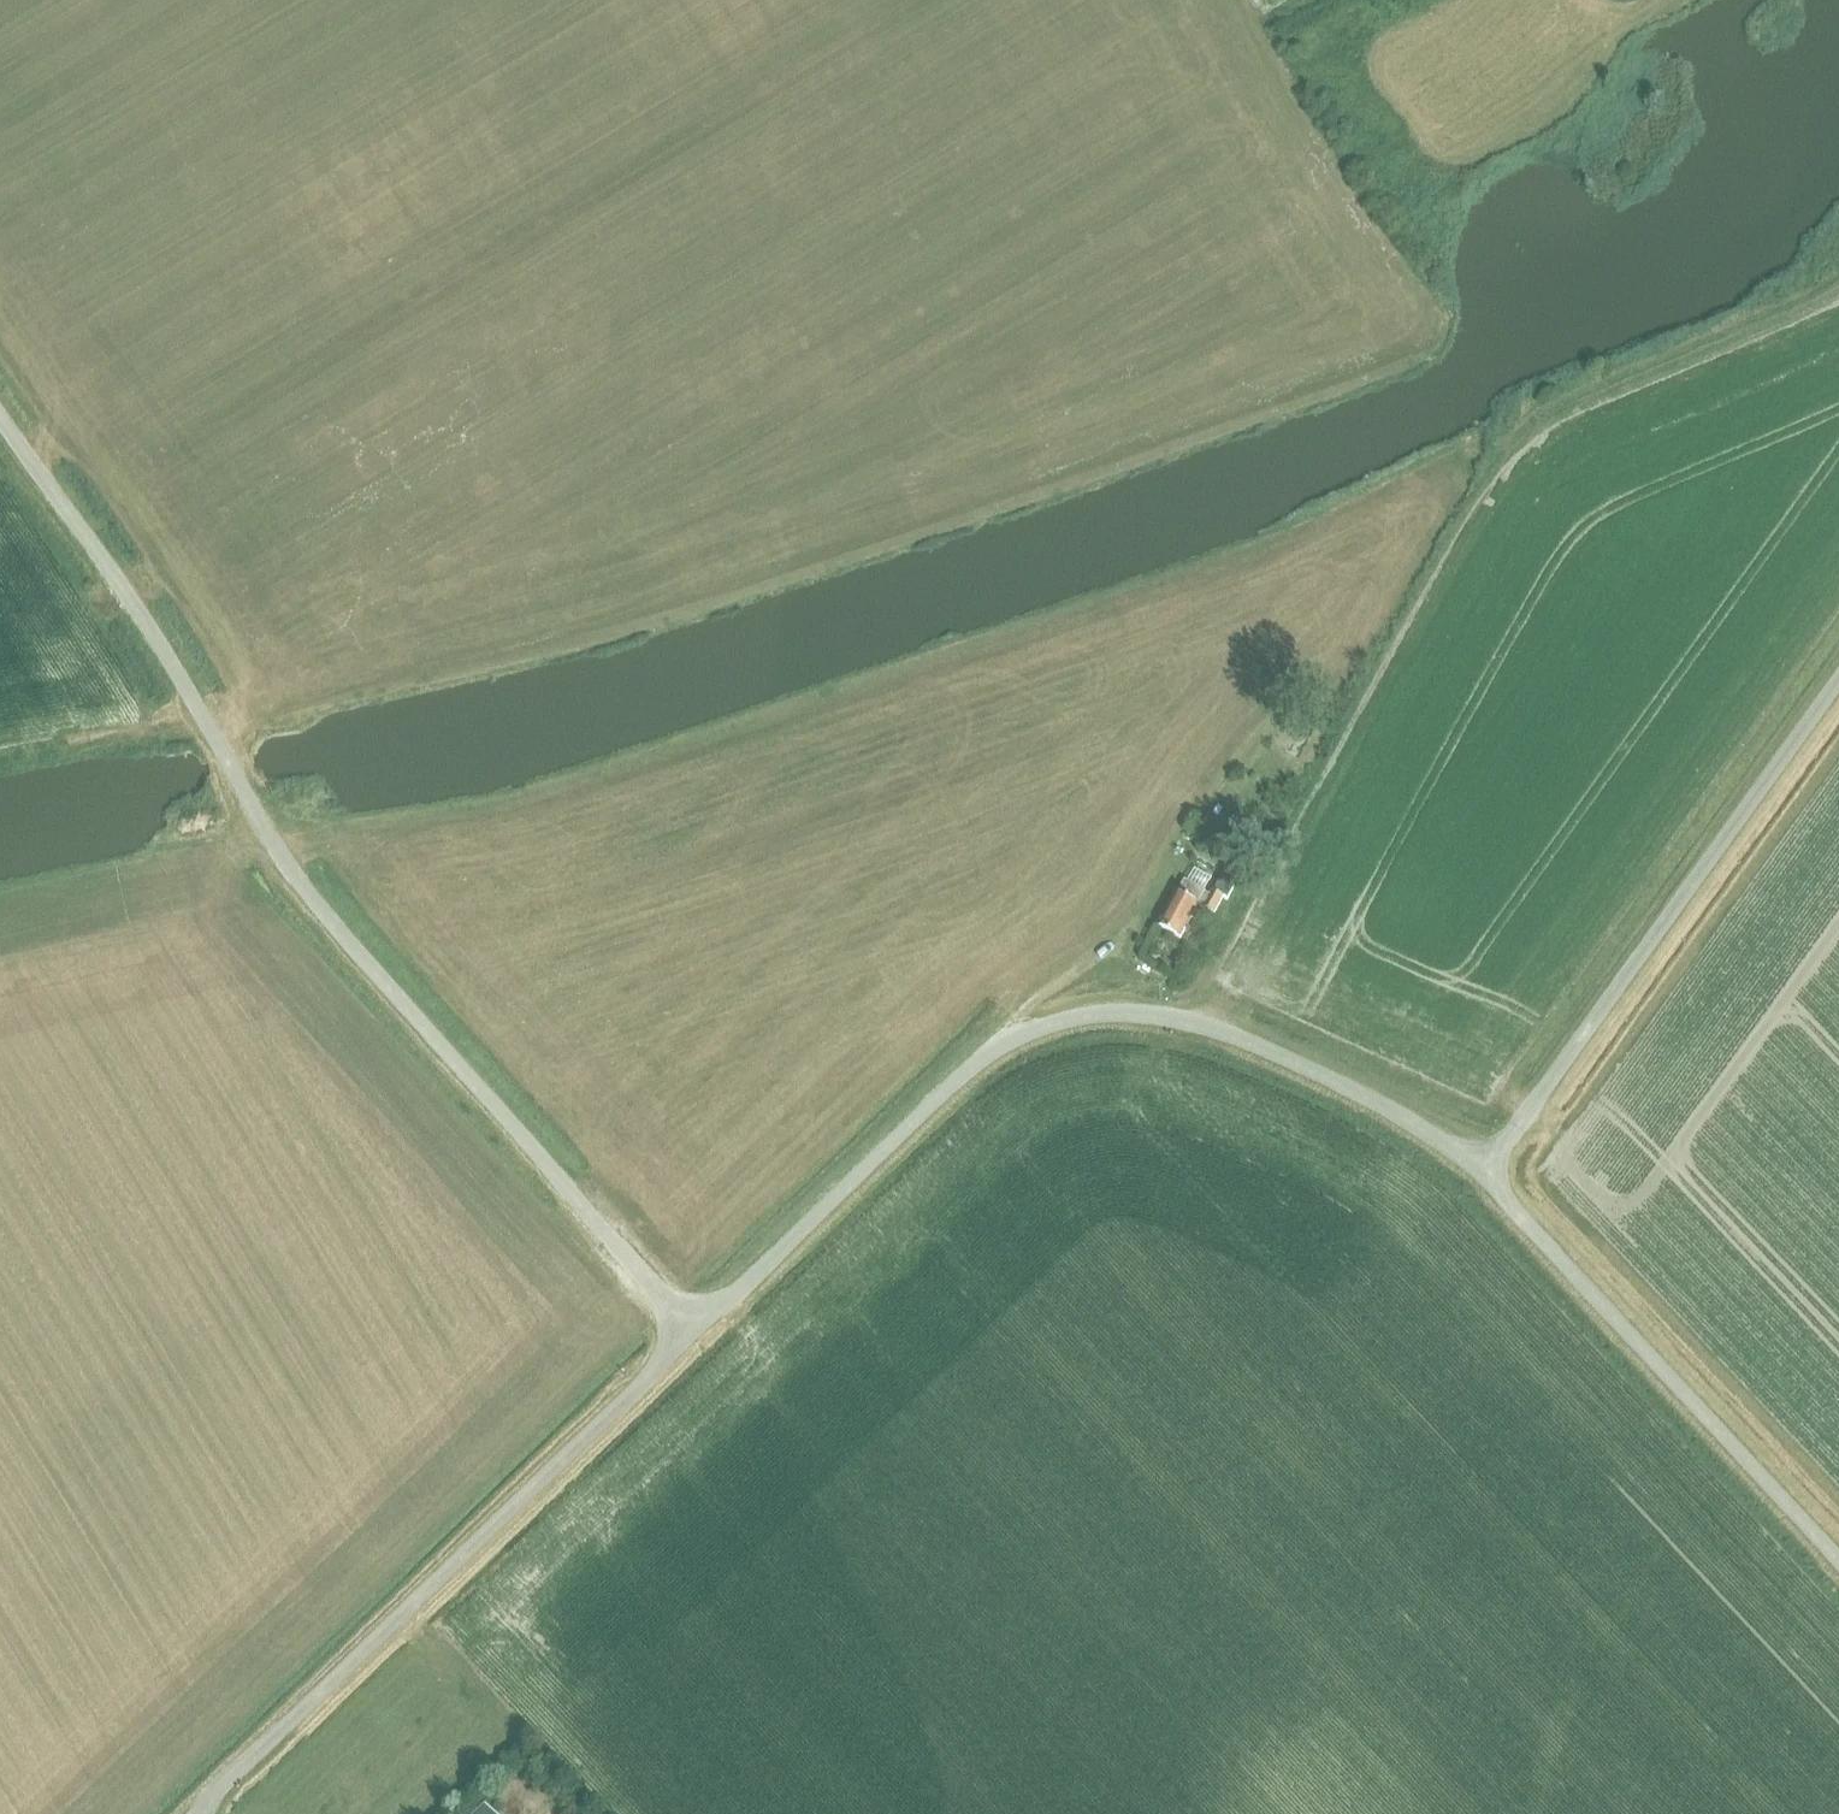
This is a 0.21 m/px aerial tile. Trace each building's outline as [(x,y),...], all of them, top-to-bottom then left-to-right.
[(1212,814),(1203,826),(1214,834),(1223,822),(1212,814)] [(1229,900),(1236,887),(1223,880),(1216,893),(1214,891),(1211,896),(1198,889),(1186,882),(1162,927),(1182,937),(1200,905),(1215,913),(1224,897),(1229,900)]
